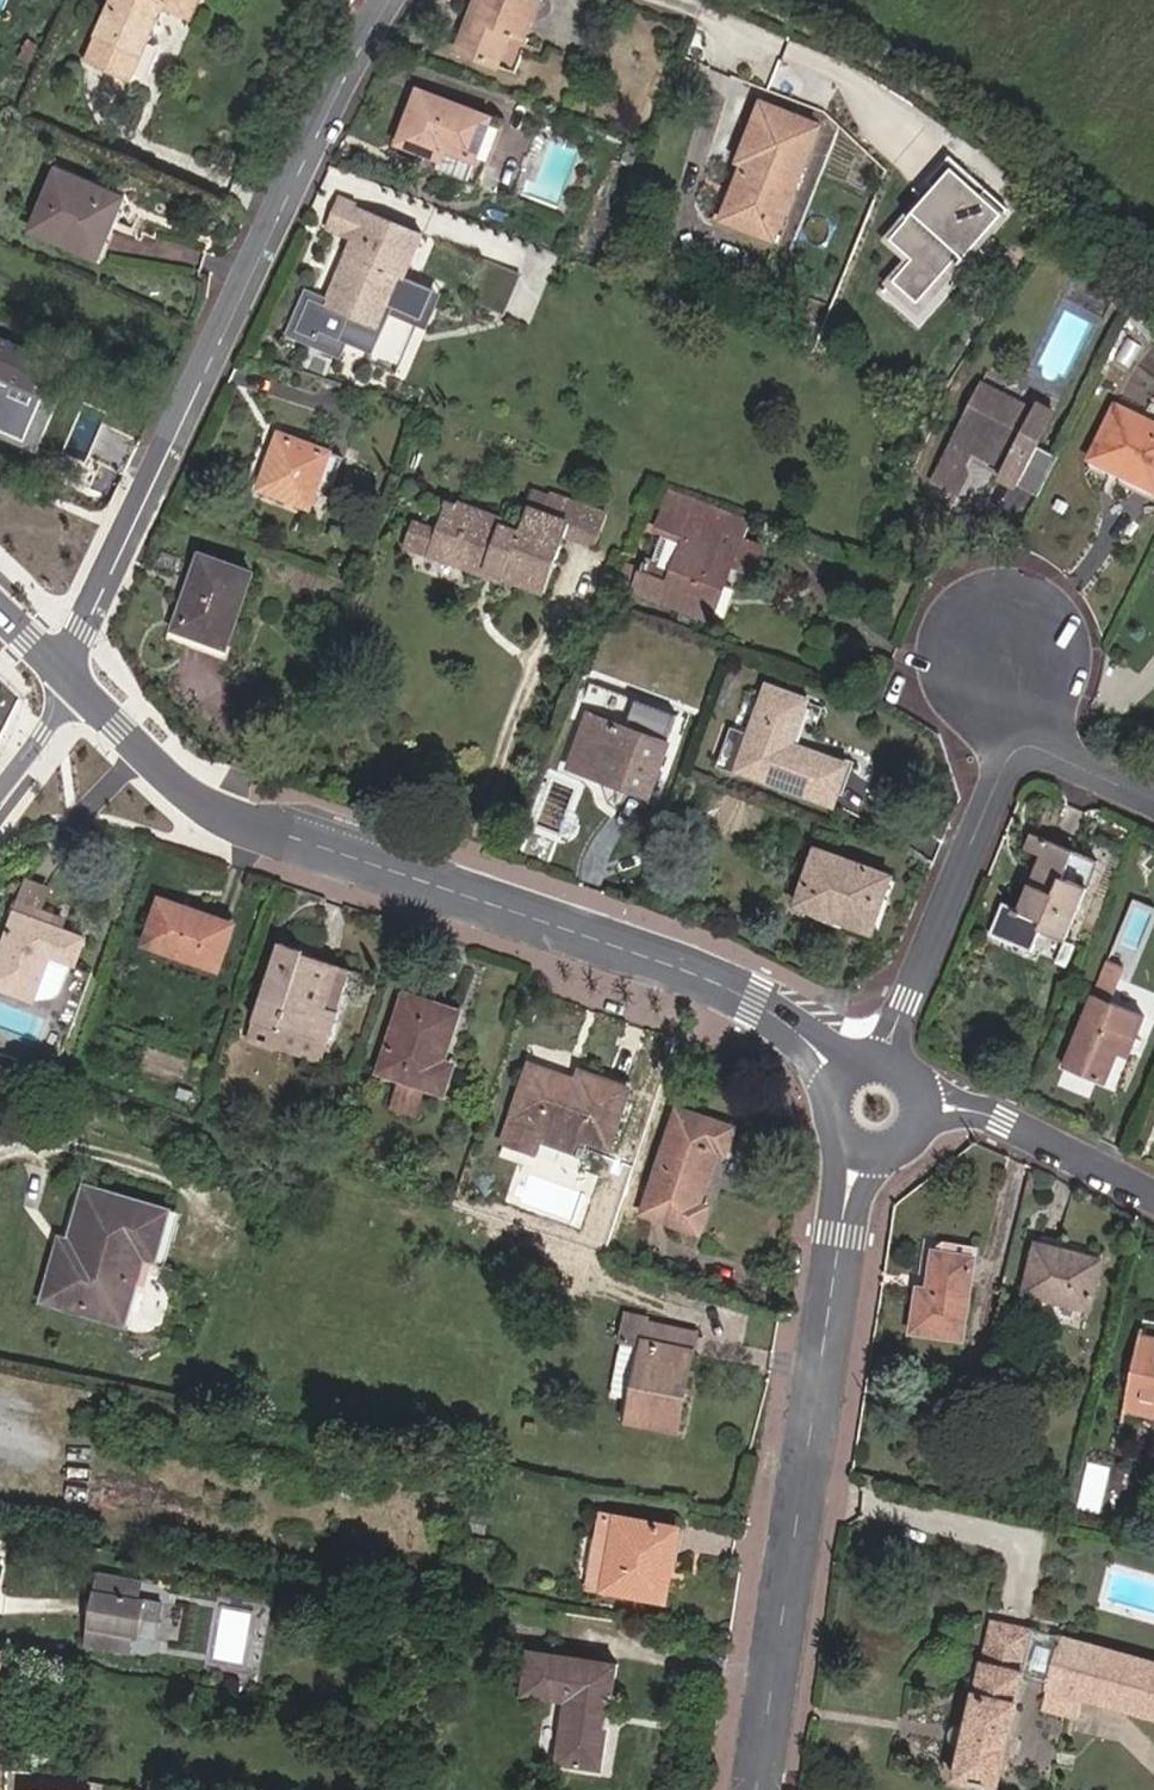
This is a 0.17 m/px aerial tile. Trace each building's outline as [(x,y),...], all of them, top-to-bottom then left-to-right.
[(197,21),(206,0),(117,0),(116,3),(162,24),(169,8),(197,21)] [(462,50),(511,69),(538,0),(481,0),(462,50)] [(135,82),(162,24),(116,3),(88,62),(135,82)] [(484,113),(413,86),(393,139),(463,165),(484,113)] [(820,130),(761,106),(740,158),(747,161),(724,221),(778,240),(820,130)] [(1006,209),(947,157),(925,182),(932,188),(887,240),(910,259),(891,281),(917,303),(946,269),(940,264),(964,237),(974,246),(1006,209)] [(103,253),(125,201),(59,173),(34,231),(57,241),(60,234),(103,253)] [(131,204),(125,201),(103,253),(60,234),(57,241),(106,262),(119,232),(140,240),(144,232),(123,223),(131,204)] [(303,296),(289,327),(307,336),(310,328),(334,338),(345,315),(372,328),(415,234),(348,203),(336,231),(350,237),(320,304),(303,296)] [(917,326),(981,252),(974,246),(964,237),(940,264),(946,269),(917,303),(891,281),(880,294),(917,326)] [(24,441),(58,357),(0,333),(0,432),(24,441)] [(1045,437),(975,401),(926,500),(951,513),(963,490),(959,480),(964,470),(1016,496),(1012,504),(1032,514),(1052,472),(1032,463),(1045,437)] [(1153,505),(1153,503),(1153,450),(1107,426),(1082,475),(1099,483),(1102,479),(1153,505)] [(336,449),(282,430),(262,481),(316,501),(336,449)] [(1145,521),(1153,505),(1102,479),(1099,483),(1082,475),(1076,486),(1145,521)] [(739,531),(745,510),(668,484),(661,505),(739,531)] [(500,521),(483,566),(543,589),(565,530),(595,542),(607,510),(551,488),(543,509),(525,502),(515,527),(500,521)] [(419,543),(483,566),(500,521),(492,519),(494,511),(448,493),(441,512),(432,509),(419,543)] [(713,577),(722,580),(729,561),(756,570),(765,542),(738,533),(739,531),(661,505),(654,526),(681,535),(671,565),(667,576),(640,567),(633,589),(701,612),(713,577)] [(228,646),(256,572),(203,551),(176,626),(228,646)] [(667,576),(671,565),(644,556),(640,567),(667,576)] [(710,615),(722,580),(713,577),(701,612),(710,615)] [(831,803),(844,768),(791,747),(807,705),(769,690),(752,732),(734,726),(721,761),(831,803)] [(585,757),(582,765),(642,788),(660,739),(587,710),(572,752),(585,757)] [(585,757),(572,752),(568,760),(582,765),(585,757)] [(1062,950),(1094,871),(1027,843),(1022,857),(1035,862),(1013,918),(1000,913),(987,945),(1024,960),(1033,938),(1062,950)] [(887,879),(812,849),(791,908),(821,920),(824,911),(869,928),(887,879)] [(15,900),(9,917),(48,931),(54,913),(15,900)] [(229,927),(156,904),(140,948),(214,972),(229,927)] [(9,917),(0,939),(0,997),(27,1006),(42,962),(69,970),(80,942),(48,931),(9,917)] [(274,1028),(331,1048),(353,978),(297,959),(298,953),(275,946),(249,1026),(273,1033),(274,1028)] [(392,1076),(422,1087),(435,1091),(442,1068),(431,1065),(450,1011),(400,994),(373,1070),(392,1076)] [(1123,1040),(1135,1046),(1143,1023),(1093,1002),(1065,1072),(1103,1089),(1115,1059),(1123,1040)] [(1128,1063),(1135,1046),(1123,1040),(1115,1059),(1128,1063)] [(585,1139),(605,1146),(624,1091),(574,1074),(570,1084),(523,1068),(507,1117),(497,1145),(531,1157),(535,1146),(542,1124),(585,1139)] [(412,1117),(422,1087),(392,1076),(382,1106),(412,1117)] [(727,1129),(673,1110),(638,1211),(695,1231),(703,1207),(693,1204),(710,1147),(720,1150),(727,1129)] [(577,1161),(585,1139),(542,1124),(535,1146),(577,1161)] [(71,1257),(123,1271),(129,1249),(157,1256),(170,1211),(86,1186),(72,1236),(76,1238),(71,1257)] [(1096,1255),(1034,1239),(1021,1291),(1084,1307),(1096,1255)] [(934,1245),(932,1253),(925,1291),(916,1290),(908,1331),(956,1339),(970,1260),(972,1248),(938,1242),(934,1245)] [(122,1276),(123,1271),(71,1257),(69,1263),(60,1260),(51,1298),(121,1319),(132,1279),(122,1276)] [(638,1406),(634,1427),(681,1437),(687,1410),(679,1408),(683,1388),(690,1388),(700,1339),(652,1330),(654,1325),(632,1321),(617,1402),(638,1406)] [(1138,1341),(1133,1365),(1124,1363),(1120,1380),(1129,1381),(1122,1413),(1153,1421),(1153,1345),(1138,1341)] [(359,1479),(337,1475),(333,1493),(354,1498),(359,1479)] [(582,1579),(601,1583),(614,1511),(595,1508),(582,1579)] [(614,1511),(601,1583),(661,1593),(674,1522),(614,1511)] [(95,1619),(89,1649),(131,1658),(135,1640),(158,1645),(166,1608),(143,1603),(147,1586),(104,1577),(98,1606),(95,1619)] [(87,1618),(95,1619),(98,1606),(90,1605),(87,1618)] [(955,1779),(998,1789),(1025,1675),(1035,1634),(994,1623),(955,1779)] [(1063,1642),(1050,1690),(1084,1700),(1153,1718),(1153,1665),(1063,1642)] [(560,1694),(556,1719),(602,1727),(612,1661),(520,1647),(513,1688),(560,1694)] [(602,1727),(556,1719),(551,1757),(597,1764),(602,1727)]
